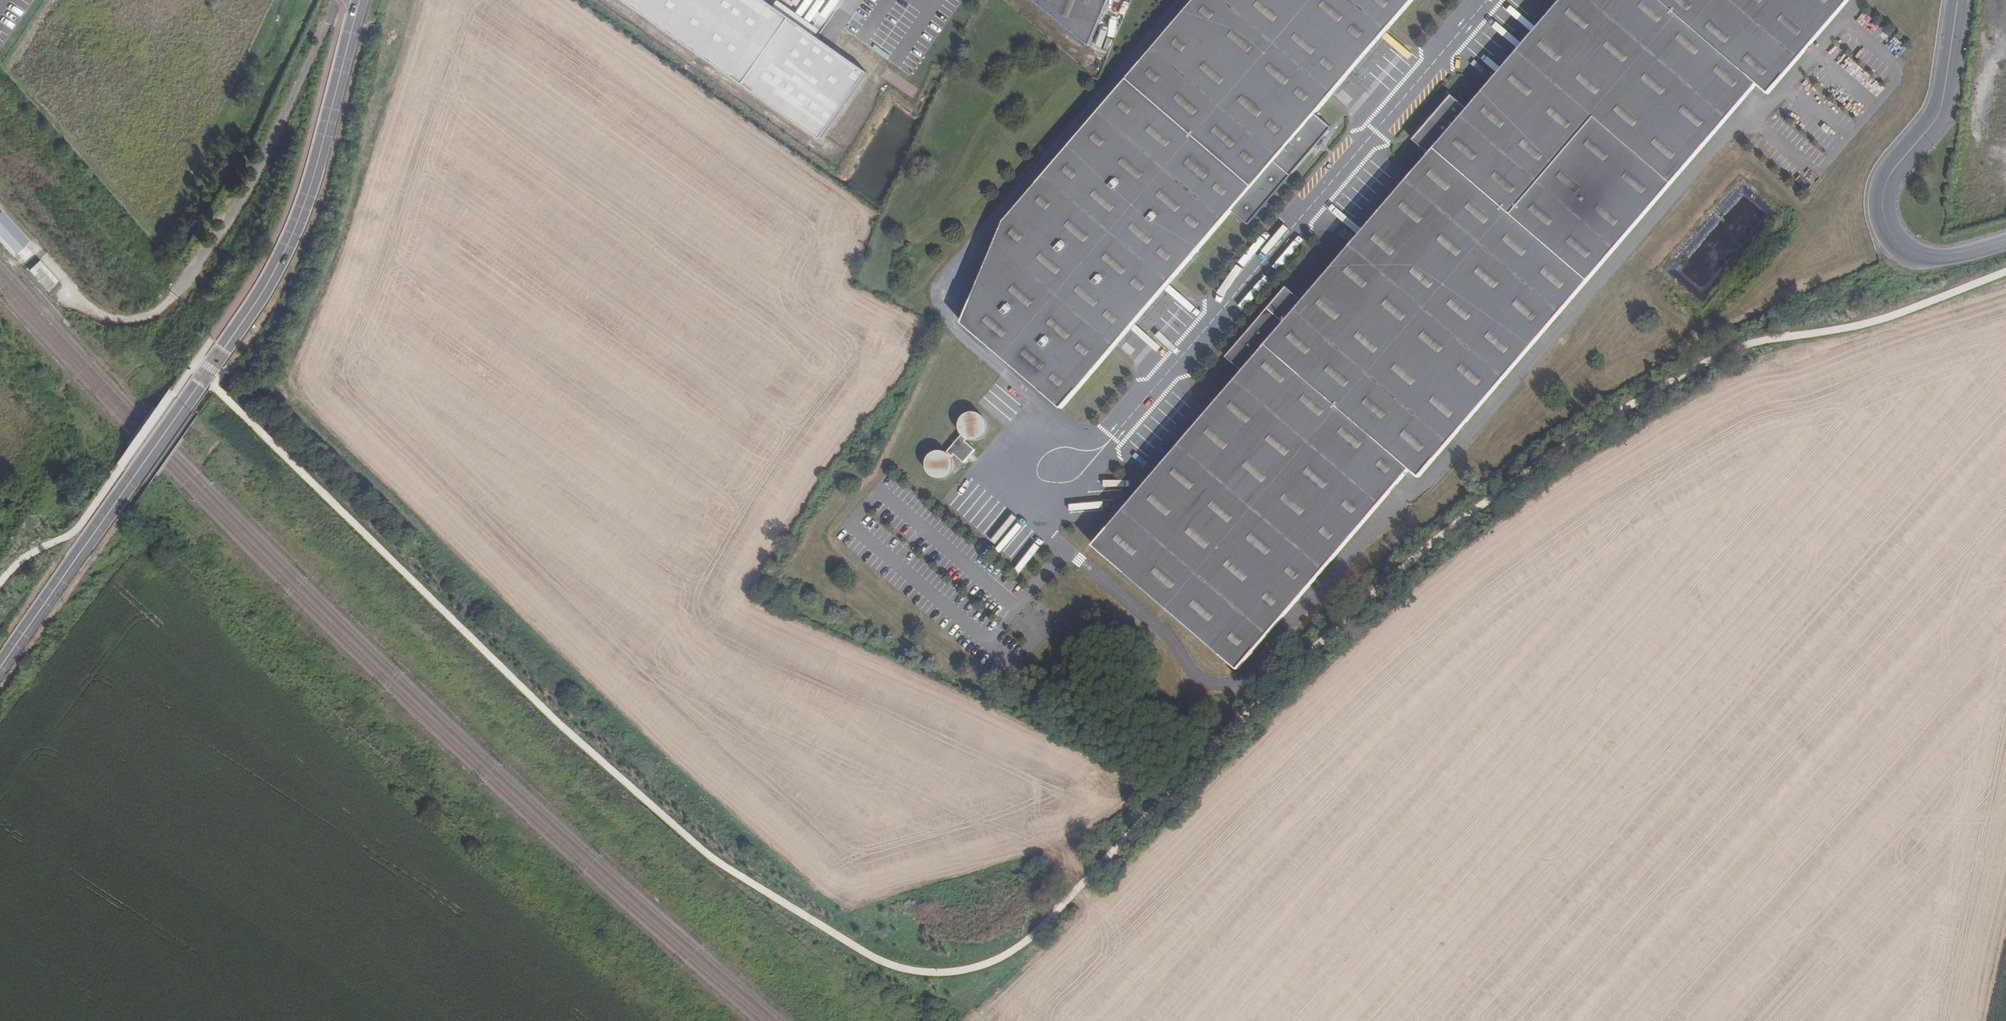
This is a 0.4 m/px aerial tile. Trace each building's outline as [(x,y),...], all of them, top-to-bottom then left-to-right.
[(836,44),(851,16),(837,9),(832,18),(814,8),(815,6),(805,0),(778,0),(773,9),(836,44)] [(1061,408),(1232,211),(1249,225),(1333,128),(1316,114),(1415,0),(1196,0),(1004,221),(961,322),(1061,408)] [(1105,57),(1129,0),(1034,0),(1105,57)] [(1757,85),(1768,95),(1849,0),(1577,0),(1473,114),(1451,95),(1412,140),(1433,158),(1350,249),(1302,301),(1285,287),(1225,357),(1242,371),(1206,413),(1092,546),(1237,671),(1409,470),(1418,478),(1757,85)] [(0,214),(0,236),(16,253),(30,241),(3,212),(0,214)] [(40,260),(29,269),(48,292),(59,282),(40,260)] [(964,463),(975,450),(965,441),(968,438),(973,440),(979,438),(983,436),(987,432),(988,426),(987,421),(984,417),(980,414),(974,412),(969,413),(965,415),(962,418),(961,422),(960,426),(961,430),(963,433),(946,453),(941,452),(935,452),(930,456),(928,459),(927,464),(928,468),(930,472),(933,476),(937,478),(941,478),(945,478),(950,475),(952,472),(954,467),(954,462),(952,458),(954,455),(964,463)]
